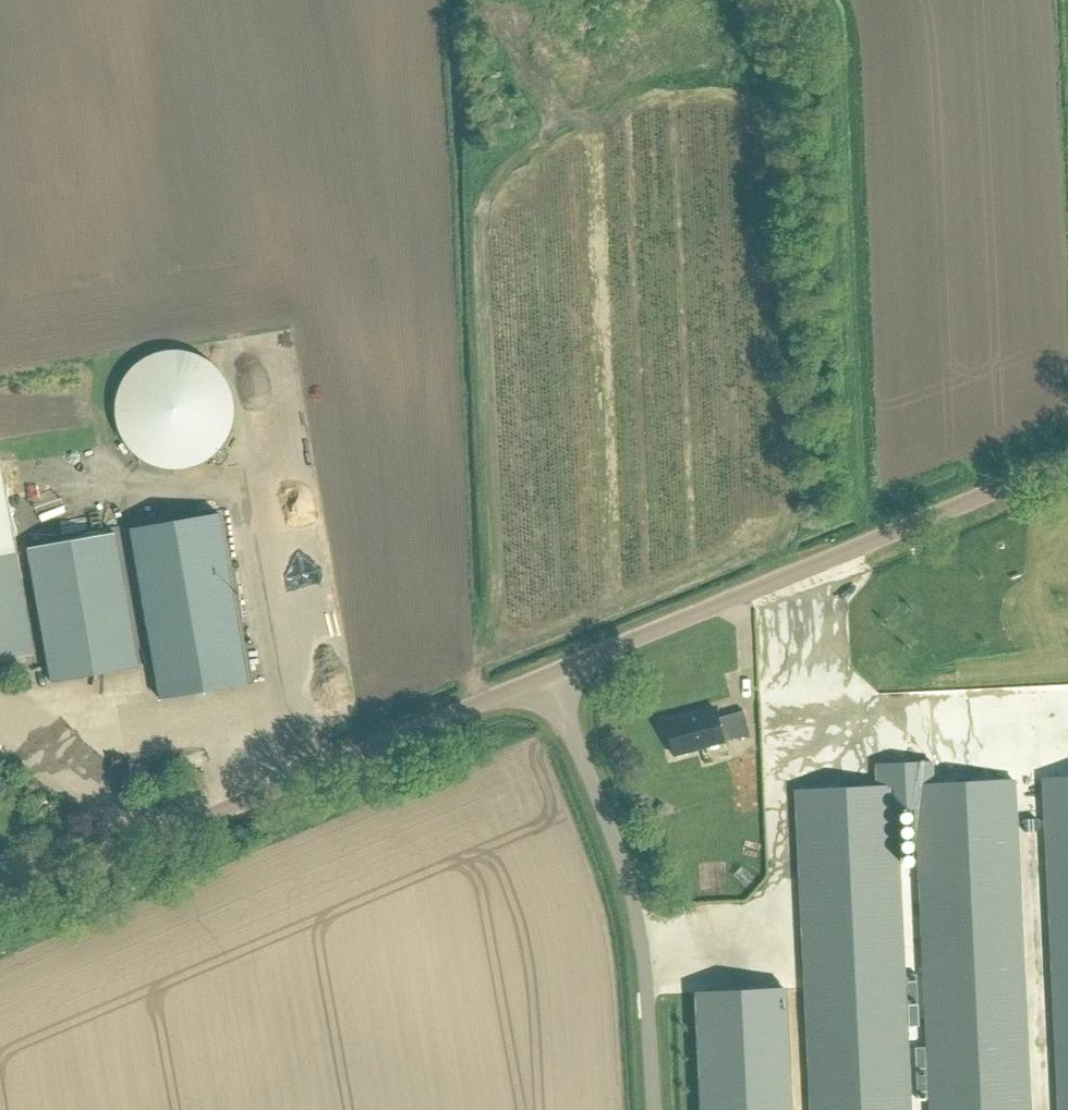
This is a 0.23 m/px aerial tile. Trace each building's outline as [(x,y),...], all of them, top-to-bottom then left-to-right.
[(123,377),(114,404),(119,432),(136,455),(161,468),(190,467),(215,453),(230,429),(233,400),(222,374),(200,356),(172,350),(144,358),(123,377)] [(37,653),(4,466),(0,466),(0,660),(37,653)] [(162,699),(250,683),(221,514),(132,530),(162,699)] [(53,683),(141,668),(118,535),(30,550),(53,683)] [(664,720),(666,727),(666,728),(673,753),(748,733),(742,711),(717,718),(714,706),(664,720)] [(1,714),(3,731),(15,729),(13,712),(1,714)] [(1015,963),(1012,915),(1003,802),(1001,761),(935,766),(921,767),(919,745),(862,750),(864,771),(857,772),(784,777),(808,1109),(906,1109),(885,815),(883,795),(883,793),(881,770),(883,770),(884,782),(885,789),(885,793),(902,792),(903,792),(902,781),(902,772),(901,769),(903,768),(909,851),(913,903),(928,1109),(1026,1109),(1015,963)] [(1029,758),(1054,1109),(1067,1109),(1067,755),(1029,758)] [(660,803),(655,811),(663,815),(668,807),(660,803)] [(773,874),(686,881),(699,1054),(786,1048),(773,874)]
